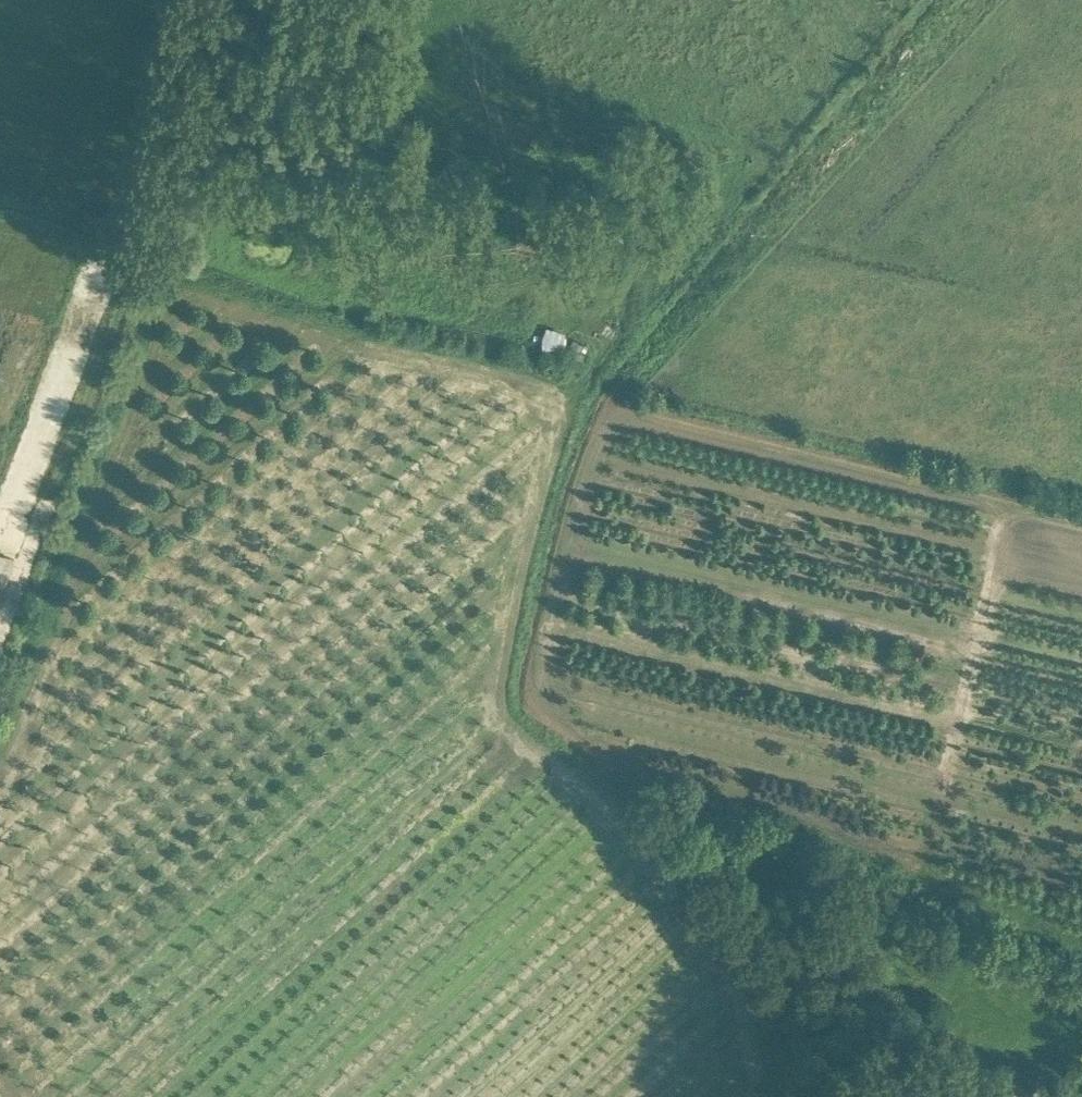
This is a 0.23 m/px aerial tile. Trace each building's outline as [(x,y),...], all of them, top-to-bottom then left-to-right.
[(14,558),(0,553),(0,597),(14,558)]
